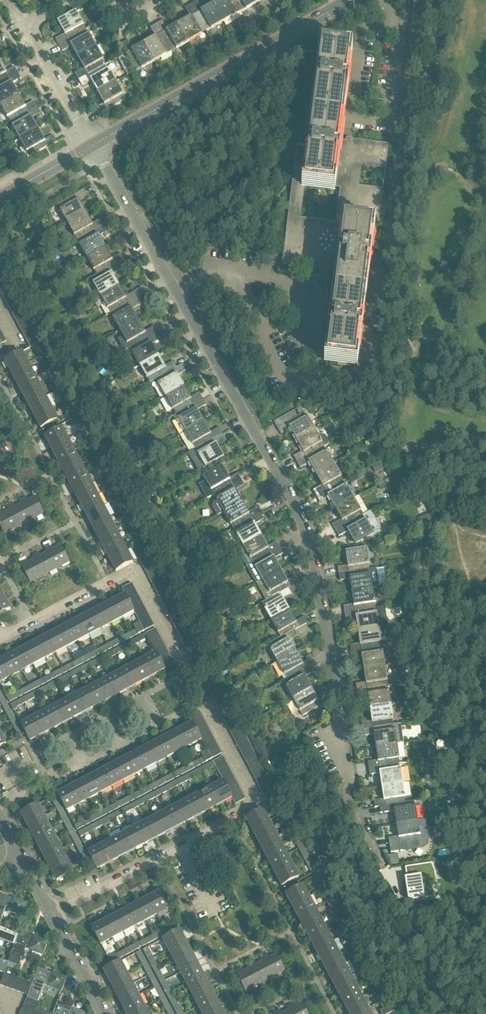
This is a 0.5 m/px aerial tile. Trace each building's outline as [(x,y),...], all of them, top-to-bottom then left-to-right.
[(214,5),(223,22),(241,12),(235,0),(222,0),(214,5)] [(241,12),(259,2),(258,0),(235,0),(241,12)] [(202,11),(197,2),(191,5),(206,32),(223,22),(214,5),(202,11)] [(185,9),(190,18),(179,24),(189,41),(206,32),(191,5),(185,9)] [(58,21),(65,33),(56,39),(59,45),(86,30),(75,12),(58,21)] [(168,31),(163,21),(156,25),(171,51),(189,41),(179,24),(168,31)] [(150,28),(156,38),(144,44),(154,61),(171,51),(156,25),(150,28)] [(59,45),(63,51),(72,46),(78,57),(95,47),(86,30),(59,45)] [(120,45),(126,55),(127,54),(137,71),(154,61),(144,44),(133,50),(128,41),(120,45)] [(322,48),(306,171),(294,169),(292,183),(288,217),(288,222),(282,266),(338,273),(327,360),(338,361),(338,366),(351,367),(351,363),(355,364),(372,227),(377,228),(382,190),(355,187),(358,163),(385,166),(388,145),(338,138),(349,51),(346,51),(346,47),(333,45),(333,49),(322,48)] [(78,57),(85,69),(76,74),(79,80),(105,65),(95,47),(78,57)] [(0,63),(0,83),(18,73),(15,67),(6,73),(0,63)] [(79,80),(82,86),(91,80),(98,92),(115,82),(105,65),(79,80)] [(18,73),(0,83),(0,104),(1,105),(18,95),(12,84),(21,79),(18,73)] [(98,92),(104,104),(95,109),(99,116),(108,111),(108,110),(125,100),(115,82),(98,92)] [(25,106),(18,95),(1,105),(10,122),(37,107),(33,101),(25,106)] [(40,113),(37,107),(10,122),(20,139),(37,129),(31,118),(40,113)] [(44,141),(37,129),(20,139),(30,157),(47,147),(48,148),(57,143),(53,136),(44,141)] [(75,196),(58,206),(65,219),(67,223),(85,213),(79,202),(88,197),(84,190),(74,195),(75,196)] [(85,213),(67,223),(77,240),(104,225),(101,219),(91,225),(85,213)] [(104,225),(77,240),(87,258),(105,248),(98,237),(104,233),(106,237),(110,235),(108,231),(107,231),(104,225)] [(105,248),(87,258),(97,275),(118,264),(124,260),(121,254),(111,259),(105,248)] [(97,275),(91,279),(100,296),(118,286),(111,275),(121,270),(118,264),(97,275)] [(10,284),(7,279),(0,283),(0,289),(10,284)] [(13,290),(10,284),(0,289),(0,292),(2,295),(13,290)] [(101,297),(93,301),(98,309),(105,304),(110,313),(137,298),(134,293),(125,298),(118,286),(100,296),(101,297)] [(5,301),(15,295),(13,290),(2,295),(5,301)] [(8,306),(18,300),(15,295),(5,301),(8,306)] [(137,298),(110,313),(120,331),(138,321),(132,310),(141,305),(137,298)] [(10,311),(21,306),(18,300),(8,306),(10,311)] [(13,317),(24,311),(21,306),(10,311),(13,317)] [(16,322),(27,316),(24,311),(13,317),(16,322)] [(19,327),(29,322),(27,316),(16,322),(19,327)] [(123,336),(118,340),(124,351),(130,348),(157,333),(154,327),(144,332),(138,321),(120,331),(123,336)] [(21,333),(32,327),(29,322),(19,327),(21,333)] [(24,338),(35,332),(32,327),(21,333),(24,338)] [(27,343),(38,338),(35,332),(24,338),(27,343)] [(157,333),(130,348),(140,366),(158,356),(151,345),(161,339),(157,333)] [(40,343),(38,338),(27,343),(30,348),(34,346),(38,344),(40,343)] [(38,344),(34,346),(40,358),(45,356),(38,344)] [(11,373),(27,365),(21,353),(5,362),(11,373)] [(45,356),(40,358),(46,369),(50,367),(45,356)] [(140,366),(134,369),(137,376),(144,372),(150,383),(156,380),(177,368),(174,362),(164,367),(158,356),(140,366)] [(177,368),(156,380),(166,397),(184,387),(178,376),(187,371),(183,364),(177,368)] [(17,384),(33,376),(27,365),(11,373),(17,384)] [(50,367),(46,369),(52,381),(56,378),(50,367)] [(23,396),(39,387),(33,376),(17,384),(23,396)] [(56,378),(52,381),(58,392),(62,390),(56,378)] [(29,407),(45,398),(39,387),(23,396),(29,407)] [(184,387),(166,397),(176,415),(203,399),(199,393),(190,398),(184,387)] [(62,390),(58,392),(64,403),(68,401),(62,390)] [(35,418),(51,410),(45,398),(29,407),(35,418)] [(203,399),(176,415),(186,432),(203,422),(197,411),(206,406),(203,399)] [(68,401),(64,403),(70,415),(74,413),(68,401)] [(41,429),(57,421),(51,410),(35,418),(41,429)] [(277,427),(281,434),(290,429),(296,441),(315,430),(308,418),(307,418),(305,413),(297,417),(294,411),(275,422),(277,427)] [(79,433),(85,430),(79,418),(73,422),(79,433)] [(203,422),(186,432),(196,449),(223,434),(219,428),(210,433),(203,422)] [(56,428),(58,430),(44,437),(50,448),(67,440),(61,429),(63,428),(61,425),(56,428)] [(85,444),(90,441),(85,430),(79,433),(85,444)] [(296,441),(303,452),(294,457),(297,463),(329,445),(330,444),(325,436),(321,435),(318,436),(315,430),(296,441)] [(196,449),(189,453),(199,471),(206,467),(223,457),(216,445),(226,440),(223,434),(196,449)] [(56,460),(73,451),(67,440),(50,448),(56,460)] [(91,455),(96,452),(90,441),(85,444),(91,455)] [(297,463),(301,469),(309,464),(316,475),(334,464),(327,451),(326,452),(324,448),(330,445),(329,445),(297,463)] [(62,471),(79,462),(73,451),(56,460),(62,471)] [(97,466),(102,464),(96,452),(91,455),(97,466)] [(376,473),(385,468),(381,461),(372,466),(376,473)] [(68,482),(85,473),(79,462),(62,471),(68,482)] [(103,478),(108,475),(102,464),(97,466),(103,478)] [(316,475),(322,486),(313,491),(317,497),(343,482),(341,478),(342,477),(334,464),(316,475)] [(206,481),(199,485),(207,499),(215,495),(241,480),(238,474),(229,479),(222,467),(204,477),(206,481)] [(74,493),(91,484),(85,473),(68,482),(74,493)] [(108,489),(113,486),(108,475),(103,478),(108,489)] [(214,502),(212,508),(217,516),(223,512),(238,504),(242,502),(236,491),(244,486),(241,480),(215,495),(217,499),(216,500),(216,501),(214,502)] [(320,503),(328,498),(335,509),(340,507),(354,499),(357,497),(352,489),(349,491),(346,486),(345,486),(343,482),(317,497),(320,503)] [(91,484),(74,493),(80,504),(97,496),(91,484)] [(114,500),(119,498),(113,486),(108,489),(114,500)] [(102,507),(97,496),(80,504),(86,516),(102,507)] [(21,504),(21,505),(29,519),(35,516),(36,518),(43,514),(35,498),(28,501),(26,499),(20,502),(21,504)] [(120,511),(125,509),(119,498),(114,500),(120,511)] [(335,509),(341,521),(332,525),(336,531),(362,516),(360,511),(354,499),(340,507),(335,509)] [(238,504),(223,512),(231,525),(233,529),(260,514),(257,509),(249,513),(244,504),(242,502),(238,504)] [(13,505),(7,509),(9,512),(16,525),(22,522),(23,525),(30,521),(29,519),(21,505),(15,508),(13,505)] [(148,526),(159,520),(151,505),(140,511),(148,526)] [(92,527),(108,518),(102,507),(86,516),(92,527)] [(126,522),(131,520),(125,509),(120,511),(126,522)] [(1,512),(0,512),(0,527),(4,534),(5,534),(4,532),(9,529),(10,531),(17,527),(16,525),(9,512),(2,515),(1,512)] [(260,514),(233,529),(236,534),(235,534),(243,547),(261,536),(255,525),(264,520),(260,514)] [(336,531),(339,537),(348,532),(355,545),(373,534),(365,520),(362,516),(336,531)] [(98,538),(114,529),(108,518),(92,527),(98,538)] [(132,534),(136,532),(131,520),(126,522),(132,534)] [(159,536),(166,532),(162,526),(156,530),(159,536)] [(104,549),(120,541),(114,529),(98,538),(104,549)] [(136,532),(132,534),(138,545),(142,543),(136,532)] [(243,547),(237,550),(247,567),(280,548),(277,543),(268,548),(261,536),(243,547)] [(110,561),(126,552),(120,541),(104,549),(110,561)] [(138,545),(141,551),(138,553),(141,559),(149,554),(146,549),(145,549),(142,543),(138,545)] [(52,547),(46,550),(48,553),(55,567),(60,564),(62,567),(69,563),(60,546),(53,550),(52,547)] [(280,548),(247,567),(256,584),(281,570),(274,559),(283,554),(280,548)] [(345,552),(348,566),(338,568),(339,574),(369,569),(368,565),(369,565),(367,549),(345,552)] [(126,552),(110,561),(116,572),(132,563),(126,552)] [(39,554),(33,557),(34,560),(42,574),(47,571),(49,573),(56,569),(55,567),(48,553),(41,557),(39,554)] [(149,554),(141,559),(139,560),(142,565),(152,560),(149,554)] [(28,563),(26,561),(20,564),(30,583),(31,582),(30,580),(34,578),(36,580),(43,576),(42,574),(34,560),(28,563)] [(152,560),(142,565),(145,570),(155,565),(152,560)] [(155,565),(145,570),(147,576),(158,570),(155,565)] [(369,569),(339,574),(340,581),(349,579),(352,592),(373,589),(380,588),(377,568),(369,569)] [(158,570),(147,576),(150,581),(160,576),(158,570)] [(281,570),(256,584),(266,601),(272,597),(299,582),(296,577),(287,582),(281,570)] [(160,576),(150,581),(153,586),(163,581),(160,576)] [(178,584),(187,601),(196,596),(187,579),(178,584)] [(163,581),(153,586),(156,592),(166,586),(163,581)] [(266,601),(261,604),(264,608),(263,608),(270,621),(289,610),(283,599),(292,594),(303,588),(299,582),(272,597),(266,601)] [(124,594),(135,589),(132,583),(121,589),(124,594)] [(166,586),(156,592),(159,597),(169,592),(166,586)] [(124,594),(125,595),(127,600),(137,594),(135,589),(124,594)] [(352,592),(354,605),(344,607),(345,613),(375,608),(375,604),(375,603),(373,589),(352,592)] [(169,592),(159,597),(161,602),(171,597),(169,592)] [(130,605),(140,599),(137,594),(127,600),(130,605)] [(134,612),(133,610),(130,605),(127,600),(125,595),(113,601),(122,618),(134,612)] [(171,597),(161,602),(164,608),(174,602),(171,597)] [(10,610),(4,598),(0,601),(0,615),(10,610)] [(133,610),(143,605),(140,599),(130,605),(133,610)] [(102,607),(111,624),(122,618),(113,601),(102,607)] [(174,602),(164,608),(167,613),(177,608),(174,602)] [(190,607),(195,617),(202,613),(197,604),(190,607)] [(133,610),(134,612),(136,615),(146,610),(143,605),(133,610)] [(91,613),(100,630),(111,624),(102,607),(91,613)] [(358,631),(379,628),(388,626),(385,607),(375,608),(345,613),(346,619),(356,618),(358,631)] [(177,608),(167,613),(170,618),(180,613),(177,608)] [(138,621),(149,615),(146,610),(136,615),(138,621)] [(289,610),(270,621),(278,634),(280,638),(295,630),(308,622),(305,617),(296,622),(289,610)] [(232,621),(240,616),(237,611),(229,616),(232,621)] [(80,619),(88,636),(100,630),(91,613),(80,619)] [(180,613),(170,618),(172,623),(183,618),(180,613)] [(138,621),(139,623),(141,626),(151,621),(149,615),(138,621)] [(183,618),(172,623),(175,629),(185,624),(183,618)] [(69,625),(77,641),(88,636),(80,619),(69,625)] [(151,621),(141,626),(144,631),(154,626),(151,621)] [(134,626),(136,631),(130,634),(133,638),(139,635),(144,632),(144,631),(141,626),(139,623),(134,626)] [(185,624),(175,629),(178,634),(188,629),(185,624)] [(57,631),(66,647),(77,641),(69,625),(57,631)] [(358,631),(360,644),(350,645),(351,652),(381,647),(380,643),(381,643),(379,628),(358,631)] [(155,629),(145,634),(148,638),(148,639),(158,634),(155,629)] [(188,629),(178,634),(181,639),(191,634),(188,629)] [(280,638),(268,645),(270,649),(270,650),(277,662),(296,651),(289,640),(298,635),(295,630),(280,638)] [(46,637),(55,653),(66,647),(57,631),(46,637)] [(133,638),(130,634),(119,640),(122,644),(133,638)] [(145,634),(134,640),(136,644),(148,638),(145,634)] [(158,634),(148,639),(151,645),(161,639),(158,634)] [(191,634),(181,639),(183,645),(194,640),(191,634)] [(35,643),(44,659),(55,653),(46,637),(35,643)] [(161,639),(151,645),(154,650),(164,644),(161,639)] [(122,644),(119,640),(108,646),(110,650),(122,644)] [(134,640),(123,646),(125,650),(136,644),(134,640)] [(194,640),(183,645),(186,650),(196,645),(194,640)] [(24,649),(33,665),(44,659),(35,643),(24,649)] [(164,644),(154,650),(156,653),(157,655),(167,650),(164,644)] [(196,645),(186,650),(189,655),(199,650),(196,645)] [(110,650),(108,646),(97,651),(99,656),(110,650)] [(123,646),(111,652),(114,656),(125,650),(123,646)] [(351,652),(352,659),(362,657),(364,670),(385,666),(383,652),(382,652),(381,647),(351,652)] [(13,655),(21,671),(33,665),(24,649),(13,655)] [(167,650),(157,655),(159,660),(170,655),(167,650)] [(199,650),(189,655),(192,661),(202,655),(199,650)] [(99,656),(97,651),(86,657),(88,662),(99,656)] [(296,651),(277,662),(284,675),(285,675),(287,679),(310,666),(314,664),(311,658),(302,663),(296,651)] [(111,652),(100,658),(102,662),(114,656),(111,652)] [(156,653),(144,659),(153,675),(164,669),(162,666),(159,660),(157,655),(156,653)] [(1,660),(10,677),(21,671),(13,655),(1,660)] [(170,655),(159,660),(162,666),(172,660),(170,655)] [(205,661),(202,655),(192,661),(195,666),(205,661)] [(88,662),(86,657),(74,663),(77,668),(88,662)] [(100,658),(89,664),(91,668),(102,662),(100,658)] [(144,659),(133,665),(142,681),(153,675),(144,659)] [(1,660),(0,661),(0,682),(10,677),(1,660)] [(172,660),(162,666),(164,669),(165,671),(175,666),(172,660)] [(77,668),(74,663),(63,669),(66,674),(77,668)] [(89,664),(78,670),(80,674),(91,668),(89,664)] [(142,681),(133,665),(122,671),(131,687),(142,681)] [(178,671),(175,666),(165,671),(168,677),(178,671)] [(287,679),(283,681),(286,686),(285,686),(292,699),(311,689),(305,677),(313,672),(310,666),(287,679)] [(364,670),(366,683),(356,684),(357,691),(387,686),(386,682),(387,681),(385,666),(364,670)] [(66,674),(63,669),(52,675),(54,679),(66,674)] [(78,670),(67,676),(69,680),(80,674),(78,670)] [(131,687),(122,671),(111,677),(119,693),(131,687)] [(54,679),(52,675),(41,681),(43,685),(54,679)] [(67,676),(55,681),(58,686),(69,680),(67,676)] [(119,693),(111,677),(99,683),(108,699),(119,693)] [(43,685),(41,681),(30,687),(32,691),(43,685)] [(55,681),(44,687),(46,692),(58,686),(55,681)] [(108,699),(99,683),(88,689),(97,705),(108,699)] [(232,695),(240,691),(237,685),(229,689),(232,695)] [(222,693),(219,686),(213,690),(216,696),(222,693)] [(357,691),(358,697),(368,696),(370,709),(391,705),(388,691),(387,686),(357,691)] [(32,691),(30,687),(19,693),(21,697),(32,691)] [(44,687),(33,693),(35,698),(36,697),(46,692),(44,687)] [(97,705),(88,689),(77,695),(86,711),(97,705)] [(311,689),(292,699),(300,712),(303,716),(318,707),(322,713),(328,710),(321,698),(318,700),(311,689)] [(7,699),(10,703),(21,697),(19,693),(7,699)] [(33,693),(22,699),(24,704),(35,698),(33,693)] [(86,711),(77,695),(66,701),(75,717),(86,711)] [(224,695),(213,700),(216,706),(226,700),(224,695)] [(22,699),(10,705),(13,710),(24,704),(22,699)] [(219,711),(229,705),(226,700),(216,706),(219,711)] [(75,717),(66,701),(55,707),(64,723),(75,717)] [(6,702),(1,704),(7,715),(12,713),(6,702)] [(221,716),(232,711),(229,705),(219,711),(221,716)] [(370,709),(372,722),(362,723),(363,730),(393,725),(392,720),(393,720),(391,705),(370,709)] [(64,723),(55,707),(43,713),(52,729),(64,723)] [(199,711),(189,716),(191,722),(202,716),(199,711)] [(224,722),(235,716),(232,711),(221,716),(224,722)] [(12,713),(7,715),(13,726),(18,724),(12,713)] [(52,729),(43,713),(32,719),(41,735),(52,729)] [(191,722),(192,723),(194,727),(204,722),(202,716),(191,722)] [(227,727),(238,721),(235,716),(224,722),(227,727)] [(41,735),(32,719),(21,725),(30,741),(41,735)] [(230,732),(240,727),(238,721),(227,727),(230,732)] [(197,732),(207,727),(204,722),(194,727),(197,732)] [(201,740),(200,738),(197,732),(194,727),(192,723),(181,729),(190,746),(201,740)] [(19,738),(24,735),(18,724),(13,726),(19,738)] [(363,730),(364,736),(374,735),(376,748),(397,745),(397,744),(403,743),(400,724),(393,725),(363,730)] [(200,738),(210,732),(207,727),(197,732),(200,738)] [(232,738),(243,732),(240,727),(230,732),(232,738)] [(190,746),(181,729),(170,735),(178,752),(190,746)] [(200,738),(201,740),(203,743),(213,738),(210,732),(200,738)] [(235,743),(246,737),(243,732),(232,738),(235,743)] [(178,752),(170,735),(159,741),(167,757),(178,752)] [(238,748),(249,743),(246,737),(235,743),(238,748)] [(205,748),(216,743),(213,738),(203,743),(205,748)] [(167,757),(159,741),(147,747),(156,763),(167,757)] [(205,748),(207,751),(208,753),(218,748),(216,743),(205,748)] [(241,754),(251,748),(249,743),(238,748),(241,754)] [(376,748),(378,760),(368,762),(369,769),(399,764),(398,759),(399,759),(397,745),(376,748)] [(156,763),(147,747),(136,753),(145,769),(156,763)] [(218,748),(208,753),(211,759),(221,753),(218,748)] [(244,759),(254,753),(251,748),(241,754),(244,759)] [(201,754),(203,758),(197,761),(200,766),(207,763),(211,760),(211,759),(208,753),(207,751),(201,754)] [(145,769),(136,753),(125,759),(134,775),(145,769)] [(246,764),(257,759),(254,753),(244,759),(246,764)] [(223,756),(212,762),(215,767),(225,762),(223,756)] [(134,775),(125,759),(114,765),(122,781),(134,775)] [(249,769),(260,764),(257,759),(246,764),(249,769)] [(200,766),(197,761),(186,767),(189,772),(200,766)] [(217,770),(215,767),(212,762),(201,768),(203,773),(213,768),(215,771),(217,770)] [(218,773),(228,767),(225,762),(215,767),(217,770),(218,773)] [(252,775),(263,769),(260,764),(249,769),(252,775)] [(369,769),(370,775),(380,773),(382,787),(403,783),(401,769),(400,769),(399,764),(369,769)] [(122,781),(114,765),(103,771),(111,787),(122,781)] [(189,772),(186,767),(175,773),(178,778),(189,772)] [(228,767),(218,773),(221,778),(231,772),(228,767)] [(194,781),(193,779),(194,778),(197,782),(201,779),(199,775),(203,773),(201,768),(190,774),(194,782),(194,781)] [(255,780),(265,774),(263,769),(252,775),(255,780)] [(111,787),(103,771),(91,777),(100,793),(111,787)] [(221,778),(223,781),(224,783),(234,778),(231,772),(221,778)] [(178,778),(175,773),(164,779),(166,784),(178,778)] [(194,782),(190,774),(179,780),(181,785),(188,781),(190,784),(194,782)] [(258,785),(268,780),(265,774),(255,780),(258,785)] [(100,793),(91,777),(80,783),(89,799),(100,793)] [(226,789),(237,783),(234,778),(224,783),(226,789)] [(166,784),(164,779),(153,785),(155,790),(166,784)] [(181,785),(179,780),(167,786),(170,791),(181,785)] [(260,791),(271,785),(268,780),(258,785),(260,791)] [(231,798),(229,794),(226,789),(224,783),(223,781),(212,787),(220,804),(231,798)] [(89,799),(80,783),(69,789),(78,805),(89,799)] [(229,794),(240,788),(237,783),(226,789),(229,794)] [(382,787),(384,799),(374,801),(375,808),(384,807),(414,802),(405,803),(404,799),(405,798),(403,783),(382,787)] [(155,790),(153,785),(141,790),(144,795),(155,790)] [(263,796),(274,790),(271,785),(260,791),(263,796)] [(170,791),(167,786),(156,792),(159,796),(170,791)] [(220,804),(212,787),(200,793),(209,810),(220,804)] [(229,794),(231,798),(232,799),(242,794),(240,788),(229,794)] [(78,805),(69,789),(58,794),(66,811),(78,805)] [(144,795),(141,790),(130,796),(133,801),(144,795)] [(266,801),(277,796),(274,790),(263,796),(266,801)] [(156,792),(145,798),(148,802),(159,796),(156,792)] [(209,810),(200,793),(189,799),(198,815),(209,810)] [(242,794),(232,799),(235,805),(245,799),(242,794)] [(57,810),(62,807),(56,796),(51,798),(57,810)] [(133,801),(130,796),(119,802),(122,807),(133,801)] [(279,801),(277,796),(266,801),(269,807),(275,803),(279,801)] [(148,802),(145,798),(134,804),(136,808),(148,802)] [(198,815),(189,799),(178,805),(187,821),(198,815)] [(286,812),(279,801),(275,803),(281,815),(286,812)] [(470,812),(468,801),(456,802),(457,814),(470,812)] [(122,807),(119,802),(108,808),(110,813),(122,807)] [(384,807),(385,813),(395,811),(397,824),(418,821),(415,806),(414,802),(384,807)] [(136,808),(134,804),(123,809),(125,814),(136,808)] [(27,825),(44,816),(38,805),(21,814),(27,825)] [(187,821),(178,805),(167,811),(176,827),(187,821)] [(63,821),(68,818),(62,807),(57,810),(63,821)] [(110,813),(108,808),(97,814),(99,819),(110,813)] [(125,814),(123,809),(112,815),(114,820),(125,814)] [(252,830),(269,821),(263,810),(246,818),(252,830)] [(176,827),(167,811),(156,817),(164,833),(176,827)] [(286,812),(281,815),(287,826),(288,826),(292,823),(286,813),(286,812)] [(99,819),(97,814),(86,820),(88,825),(99,819)] [(114,820),(112,815),(101,821),(103,826),(114,820)] [(33,836),(50,827),(44,816),(27,825),(33,836)] [(164,833),(156,817),(145,823),(153,839),(164,833)] [(69,832),(74,829),(68,818),(63,821),(69,832)] [(74,826),(77,831),(88,825),(86,820),(74,826)] [(399,837),(389,838),(390,846),(391,853),(403,851),(404,852),(420,850),(422,849),(424,848),(425,848),(427,846),(428,845),(429,843),(429,842),(429,841),(429,840),(426,820),(418,821),(397,824),(399,837)] [(103,826),(101,821),(90,827),(92,832),(103,826)] [(258,841),(275,832),(269,821),(252,830),(258,841)] [(153,839),(145,823),(133,829),(142,845),(153,839)] [(292,823),(288,826),(287,826),(293,837),(294,837),(298,835),(292,823)] [(39,847),(56,839),(50,827),(33,836),(39,847)] [(78,833),(81,838),(92,832),(90,827),(78,833)] [(75,843),(79,840),(74,829),(69,832),(75,843)] [(142,845),(133,829),(122,835),(131,851),(142,845)] [(275,832),(258,841),(264,852),(280,843),(275,832)] [(131,851),(122,835),(111,841),(120,857),(131,851)] [(298,835),(294,837),(293,837),(299,849),(300,848),(303,846),(298,835)] [(45,859),(61,850),(56,839),(39,847),(45,859)] [(81,854),(85,852),(79,840),(75,843),(81,854)] [(120,857),(111,841),(100,847),(108,863),(120,857)] [(270,863),(286,855),(280,843),(264,852),(270,863)] [(303,846),(300,848),(299,849),(304,860),(307,859),(309,857),(303,846)] [(108,863),(100,847),(88,853),(97,869),(108,863)] [(51,870),(67,861),(61,850),(45,859),(51,870)] [(87,866),(91,863),(85,852),(81,854),(87,866)] [(391,865),(400,863),(398,854),(385,855),(391,865)] [(276,875),(292,866),(286,855),(270,863),(276,875)] [(309,857),(307,859),(304,860),(311,871),(315,869),(309,857)] [(57,881),(73,872),(67,861),(51,870),(57,881)] [(408,881),(405,881),(406,889),(409,888),(411,901),(434,898),(431,875),(435,875),(435,871),(432,863),(406,867),(408,881)] [(282,886),(298,877),(292,866),(276,875),(282,886)] [(320,890),(325,887),(319,876),(315,879),(320,890)] [(302,885),(286,894),(292,905),(308,896),(302,885)] [(325,887),(320,890),(326,901),(331,899),(325,887)] [(168,909),(159,892),(148,898),(157,915),(168,909)] [(6,908),(10,910),(12,914),(22,918),(28,904),(14,898),(13,901),(0,896),(0,924),(6,908)] [(298,916),(314,908),(308,896),(292,905),(298,916)] [(157,915),(148,898),(137,904),(145,921),(157,915)] [(331,899),(326,901),(332,912),(337,910),(331,899)] [(145,921),(137,904),(125,910),(134,927),(145,921)] [(304,927),(320,919),(314,908),(298,916),(304,927)] [(134,927),(125,910),(114,916),(123,933),(134,927)] [(337,910),(332,912),(338,924),(343,921),(337,910)] [(123,933),(114,916),(103,922),(112,939),(123,933)] [(310,939),(326,930),(320,919),(304,927),(310,939)] [(344,935),(349,932),(343,921),(338,924),(344,935)] [(91,928),(100,944),(112,939),(103,922),(91,928)] [(177,923),(166,928),(165,929),(167,934),(179,928),(177,923)] [(14,946),(15,946),(19,935),(0,928),(0,941),(14,946)] [(167,934),(165,929),(154,935),(156,940),(167,934)] [(169,951),(185,942),(179,930),(163,939),(169,951)] [(316,950),(332,941),(326,930),(310,939),(316,950)] [(349,932),(344,935),(350,946),(355,944),(349,932)] [(7,963),(8,964),(9,964),(8,967),(13,969),(15,966),(19,967),(26,947),(30,948),(32,953),(43,957),(48,942),(34,937),(33,939),(19,934),(19,935),(15,946),(14,946),(8,962),(7,963)] [(156,940),(154,935),(142,941),(145,946),(156,940)] [(142,941),(139,943),(131,947),(134,952),(145,946),(142,941)] [(322,961),(338,952),(332,941),(316,950),(322,961)] [(175,962),(191,953),(185,942),(169,951),(175,962)] [(355,944),(350,946),(356,957),(361,955),(355,944)] [(134,952),(131,947),(120,953),(122,958),(134,952)] [(148,947),(143,950),(149,961),(154,959),(148,947)] [(147,962),(141,951),(136,954),(142,965),(147,962)] [(328,972),(344,964),(338,952),(322,961),(328,972)] [(120,953),(108,959),(111,964),(122,958),(120,953)] [(181,973),(197,964),(191,953),(175,962),(181,973)] [(269,958),(268,955),(261,958),(271,977),(284,971),(276,954),(269,958)] [(362,968),(366,966),(361,955),(356,957),(362,968)] [(257,964),(255,962),(249,965),(259,984),(271,977),(261,958),(262,961),(257,964)] [(155,972),(160,970),(154,959),(149,961),(155,972)] [(4,974),(8,964),(7,963),(8,962),(0,960),(0,972),(4,974)] [(109,982),(126,973),(120,962),(103,971),(109,982)] [(147,962),(142,965),(148,976),(153,973),(147,962)] [(186,984),(203,976),(197,964),(181,973),(186,984)] [(333,984),(350,975),(344,964),(328,972),(333,984)] [(244,971),(242,968),(236,972),(246,991),(259,984),(249,965),(248,965),(250,968),(244,971)] [(368,980),(372,977),(366,966),(362,968),(368,980)] [(166,981),(160,970),(155,972),(161,983),(166,981)] [(38,1002),(44,985),(62,991),(66,979),(53,974),(52,976),(37,971),(32,984),(28,997),(27,998),(38,1002)] [(115,993),(132,984),(126,973),(109,982),(115,993)] [(154,987),(159,985),(153,973),(148,976),(154,987)] [(10,976),(4,974),(0,985),(0,987),(5,988),(10,976)] [(339,995),(356,986),(350,975),(333,984),(339,995)] [(10,976),(5,988),(11,991),(16,978),(10,976)] [(192,996),(209,987),(203,976),(186,984),(192,996)] [(372,977),(368,980),(374,991),(378,988),(372,977)] [(16,978),(11,991),(17,993),(21,980),(16,978)] [(22,995),(27,982),(21,980),(17,993),(22,995)] [(167,994),(172,992),(166,981),(161,983),(167,994)] [(22,995),(28,997),(32,984),(27,982),(22,995)] [(132,984),(115,993),(121,1004),(138,996),(132,984)] [(154,987),(157,992),(160,998),(165,996),(159,985),(154,987)] [(356,986),(339,995),(345,1006),(362,997),(356,986)] [(209,987),(192,996),(198,1007),(215,998),(209,987)] [(378,988),(374,991),(380,1002),(384,1000),(378,988)] [(167,994),(171,1002),(173,1006),(178,1003),(172,992),(167,994)] [(138,996),(121,1004),(126,1013),(130,1013),(144,1007),(138,996)] [(165,996),(160,998),(166,1009),(171,1007),(169,1004),(165,996)] [(362,997),(345,1006),(350,1013),(357,1013),(368,1008),(362,997)] [(38,1010),(41,1003),(38,1002),(27,998),(24,1005),(30,1007),(36,1009),(38,1010)] [(215,998),(198,1007),(202,1013),(212,1013),(221,1009),(215,998)] [(383,1009),(380,1011),(382,1013),(389,1013),(393,1011),(394,1011),(391,1006),(388,1007),(384,1000),(380,1002),(383,1009)] [(178,1003),(173,1006),(177,1013),(183,1013),(178,1003)] [(293,1004),(287,1007),(291,1013),(307,1013),(302,1003),(295,1007),(293,1004)] [(85,1013),(57,1004),(53,1013),(85,1013)] [(24,1005),(21,1013),(28,1013),(30,1007),(24,1005)]
